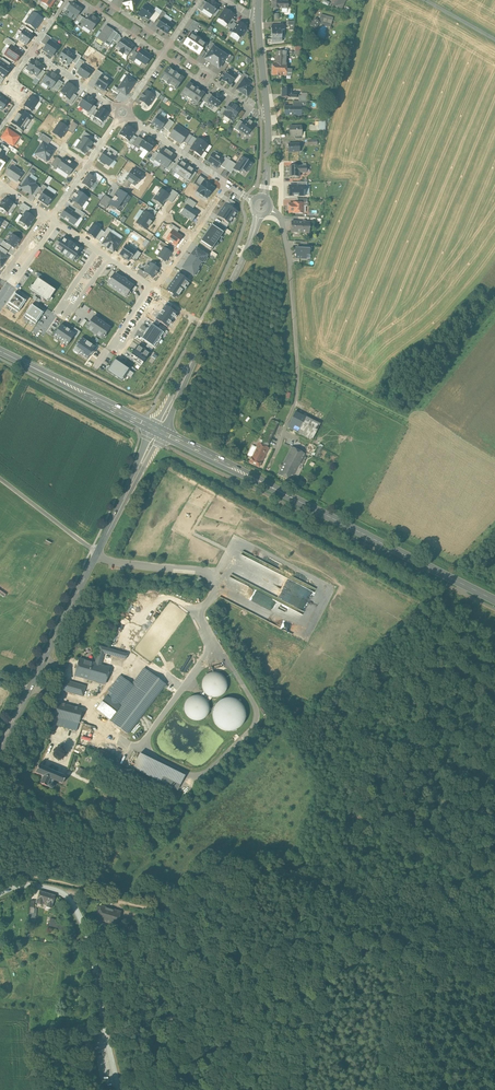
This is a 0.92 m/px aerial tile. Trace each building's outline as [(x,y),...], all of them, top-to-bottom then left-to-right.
[(122,4),(132,11),(139,0),(125,0),(122,4)] [(196,10),(210,20),(219,7),(210,0),(208,0),(205,3),(202,1),(196,10)] [(272,2),(273,2),(272,8),(287,8),(288,8),(288,1),(282,1),(282,2),(280,2),(280,0),(272,0),(272,2)] [(333,5),(342,9),(343,5),(340,4),(342,0),(335,0),(333,5)] [(66,4),(60,13),(64,16),(66,12),(76,19),(82,10),(71,3),(69,6),(66,4)] [(148,19),(154,23),(155,21),(160,14),(144,4),(137,14),(147,21),(148,19)] [(34,9),(24,23),(35,30),(43,19),(40,17),(42,14),(34,9)] [(229,30),(234,23),(235,21),(232,18),(233,16),(223,9),(215,22),(225,28),(225,27),(229,30)] [(161,12),(160,14),(155,21),(159,24),(157,28),(167,34),(173,25),(162,19),(165,15),(161,12)] [(82,18),(77,25),(81,28),(82,27),(90,32),(98,21),(90,15),(86,21),(82,18)] [(318,20),(319,21),(320,22),(319,23),(331,27),(331,26),(332,21),(321,17),(318,20)] [(316,28),(318,24),(320,22),(316,18),(311,25),(316,28)] [(188,30),(194,33),(199,23),(190,19),(186,25),(189,27),(188,30)] [(229,30),(228,32),(232,35),(233,33),(240,38),(247,27),(239,22),(237,25),(234,23),(229,30)] [(284,25),(282,25),(271,25),(271,29),(273,29),(273,32),(272,32),(272,43),(281,42),(281,30),(284,30),(284,25)] [(24,29),(17,39),(27,45),(33,36),(32,34),(33,32),(25,26),(23,29),(24,29)] [(112,41),(115,43),(119,37),(105,27),(96,39),(107,47),(112,41)] [(181,36),(177,42),(201,58),(204,53),(201,51),(206,44),(189,32),(185,38),(181,36)] [(46,35),(41,43),(45,46),(43,51),(53,57),(59,48),(49,42),(51,39),(46,35)] [(8,39),(5,42),(10,46),(4,55),(16,63),(23,53),(14,46),(15,44),(8,39)] [(127,56),(129,53),(132,55),(134,52),(136,49),(121,39),(115,48),(127,56)] [(211,46),(203,60),(218,70),(227,56),(211,46)] [(132,55),(129,59),(132,62),(135,58),(146,65),(152,55),(141,48),(137,54),(134,52),(132,55)] [(65,49),(59,58),(69,65),(71,62),(76,65),(80,60),(81,58),(76,54),(75,56),(65,49)] [(285,63),(286,57),(286,51),(277,50),(276,63),(273,63),(272,74),(272,75),(273,75),(286,75),(287,75),(292,75),(292,69),(287,69),(287,63),(285,63)] [(4,79),(12,68),(9,66),(10,64),(2,58),(0,60),(0,76),(4,79)] [(33,59),(25,69),(40,79),(45,72),(41,70),(44,67),(33,59)] [(85,63),(80,60),(76,65),(74,68),(80,72),(78,74),(87,80),(93,72),(83,66),(85,63)] [(167,67),(158,78),(175,90),(183,78),(167,67)] [(228,69),(221,80),(230,86),(233,81),(236,84),(238,82),(242,76),(237,73),(236,74),(228,69)] [(96,71),(91,79),(96,82),(94,85),(104,91),(111,81),(96,71)] [(50,72),(43,82),(57,91),(62,82),(57,79),(58,78),(50,72)] [(243,74),(242,76),(238,82),(241,84),(237,90),(248,97),(252,90),(248,87),(251,82),(247,79),(248,77),(243,74)] [(113,87),(111,89),(118,94),(120,92),(126,96),(136,81),(127,75),(117,89),(113,87)] [(66,81),(59,91),(67,96),(64,99),(71,103),(76,96),(71,92),(75,87),(66,81)] [(202,101),(206,96),(188,83),(181,94),(195,104),(199,98),(202,101)] [(291,93),(291,89),(291,88),(282,88),(282,97),(290,98),(291,98),(291,97),(297,97),(297,93),(291,93)] [(145,92),(138,102),(148,108),(155,98),(145,92)] [(206,96),(202,101),(206,103),(207,101),(216,108),(222,99),(213,92),(210,95),(207,93),(206,96)] [(30,95),(23,106),(31,111),(37,101),(38,102),(41,98),(33,93),(31,96),(30,95)] [(0,95),(0,109),(2,111),(9,101),(0,95)] [(86,96),(79,105),(88,111),(87,113),(91,116),(95,110),(97,108),(92,105),(94,102),(86,96)] [(222,109),(217,116),(221,118),(222,116),(232,122),(241,109),(230,102),(225,110),(222,109)] [(301,114),(301,105),(293,105),(293,106),(284,106),(284,112),(284,116),(293,116),(293,115),(301,114)] [(98,111),(95,110),(91,116),(90,118),(92,120),(94,117),(103,122),(109,113),(101,108),(98,111)] [(19,113),(12,123),(18,127),(16,130),(22,133),(33,117),(25,111),(22,115),(19,113)] [(157,114),(150,123),(160,130),(162,127),(168,131),(174,123),(169,120),(168,121),(157,114)] [(238,121),(233,129),(237,131),(238,129),(247,136),(254,126),(244,119),(241,124),(238,121)] [(56,129),(53,133),(61,138),(67,130),(71,133),(76,126),(72,122),(68,128),(58,122),(54,128),(56,129)] [(177,124),(169,136),(182,145),(190,133),(177,124)] [(132,144),(137,138),(133,136),(136,132),(126,125),(119,135),(128,140),(126,142),(131,146),(132,144)] [(290,136),(299,136),(302,136),(301,126),(289,126),(290,136)] [(0,137),(0,138),(9,144),(7,148),(9,150),(16,154),(18,151),(13,147),(20,137),(6,128),(0,137)] [(91,139),(83,133),(74,147),(85,154),(91,145),(88,143),(91,139)] [(42,134),(38,139),(41,141),(33,154),(45,162),(54,149),(46,144),(50,139),(42,134)] [(137,138),(132,144),(139,149),(140,147),(149,153),(156,143),(145,135),(142,140),(138,136),(137,138)] [(192,136),(187,144),(192,148),(191,150),(200,156),(207,146),(192,136)] [(289,152),(295,152),(300,152),(300,143),(289,144),(289,152)] [(7,148),(2,145),(0,147),(0,171),(5,164),(0,160),(5,154),(6,155),(9,150),(7,148)] [(105,149),(98,160),(109,167),(116,157),(115,156),(117,153),(109,147),(107,151),(105,149)] [(160,164),(169,152),(163,147),(158,154),(155,152),(150,160),(153,162),(155,160),(160,164)] [(175,156),(169,152),(160,164),(166,168),(166,169),(169,171),(174,164),(171,162),(175,156)] [(213,152),(207,162),(218,169),(220,165),(224,168),(230,161),(225,157),(223,159),(213,152)] [(55,157),(50,164),(67,175),(74,164),(62,156),(59,160),(55,157)] [(236,165),(230,161),(224,168),(231,173),(233,169),(240,173),(242,170),(247,173),(253,164),(241,156),(236,165)] [(180,176),(188,164),(181,159),(179,162),(177,160),(172,168),(174,170),(173,171),(180,176)] [(11,163),(7,169),(8,169),(10,171),(6,175),(16,182),(22,174),(13,168),(14,165),(11,163)] [(196,169),(188,164),(180,176),(187,181),(188,180),(190,181),(196,173),(194,172),(196,169)] [(290,166),(290,168),(290,176),(300,176),(300,168),(300,166),(290,166)] [(133,169),(122,185),(127,188),(131,183),(135,185),(137,182),(138,183),(141,179),(140,179),(142,175),(133,169)] [(88,174),(82,183),(90,189),(96,179),(88,174)] [(199,175),(194,183),(200,187),(196,192),(207,199),(215,188),(204,181),(205,179),(199,175)] [(31,193),(34,195),(36,191),(39,188),(34,184),(35,182),(26,176),(19,187),(30,194),(31,193)] [(41,184),(39,188),(36,191),(40,194),(37,199),(48,206),(55,196),(45,190),(46,188),(41,184)] [(304,186),(289,186),(289,195),(304,196),(304,186)] [(110,198),(103,194),(98,202),(105,207),(107,205),(120,214),(132,197),(117,187),(110,198)] [(161,188),(153,199),(163,205),(167,199),(172,203),(178,194),(172,190),(170,194),(161,188)] [(74,202),(72,206),(77,209),(80,211),(88,198),(77,191),(71,200),(74,202)] [(0,204),(0,205),(0,212),(4,215),(6,212),(7,213),(8,212),(12,214),(17,206),(14,204),(14,203),(5,197),(3,200),(2,200),(0,203),(0,204)] [(186,205),(180,214),(192,221),(198,213),(193,210),(196,204),(188,198),(184,204),(186,205)] [(225,203),(217,215),(223,219),(220,224),(226,228),(229,224),(238,212),(232,207),(235,203),(229,199),(226,203),(225,203)] [(289,212),(291,212),(294,212),(294,213),(303,213),(303,203),(294,203),(294,204),(289,204),(289,212)] [(25,213),(19,222),(28,229),(35,218),(28,213),(30,209),(22,204),(19,209),(25,213)] [(144,211),(136,223),(145,229),(156,212),(149,207),(145,212),(144,211)] [(85,214),(80,211),(77,209),(74,213),(67,208),(61,216),(74,224),(79,216),(82,218),(85,214)] [(0,224),(6,227),(8,223),(1,218),(0,219),(0,224)] [(302,222),(297,222),(291,221),(291,232),(301,232),(302,232),(302,222)] [(310,222),(302,222),(302,232),(309,233),(309,232),(310,222)] [(172,230),(166,239),(176,246),(183,237),(177,233),(179,229),(171,224),(168,228),(172,230)] [(99,241),(102,237),(105,233),(93,225),(87,234),(96,240),(96,239),(99,241)] [(212,225),(201,241),(212,249),(223,233),(212,225)] [(105,233),(102,237),(105,239),(103,244),(114,251),(121,241),(110,234),(112,231),(108,228),(105,233)] [(3,242),(1,245),(9,251),(11,247),(14,249),(20,240),(12,236),(6,244),(3,242)] [(62,239),(55,250),(74,263),(82,252),(62,239)] [(161,242),(159,245),(163,248),(157,256),(165,262),(171,253),(167,250),(169,247),(161,242)] [(126,244),(119,255),(129,262),(131,258),(136,261),(141,254),(126,244)] [(309,249),(295,248),(295,254),(296,254),(296,258),(306,259),(306,254),(309,255),(309,249)] [(194,250),(189,258),(201,265),(202,266),(207,258),(194,250)] [(197,271),(201,265),(189,258),(186,263),(197,271)] [(139,269),(137,273),(145,278),(147,275),(153,278),(159,269),(149,262),(143,272),(139,269)] [(197,271),(186,263),(181,270),(194,279),(198,272),(197,271)] [(115,273),(107,285),(126,297),(134,286),(126,281),(127,280),(123,277),(122,278),(115,273)] [(189,283),(177,275),(165,293),(177,301),(189,283)] [(39,282),(31,293),(49,305),(57,293),(39,282)] [(14,294),(6,306),(19,315),(27,303),(14,294)] [(32,304),(24,316),(36,324),(43,312),(32,304)] [(165,306),(156,319),(167,327),(176,313),(165,306)] [(94,316),(89,323),(90,324),(87,329),(101,338),(104,334),(105,335),(110,327),(94,316)] [(61,325),(53,336),(67,345),(73,337),(76,339),(81,332),(74,327),(71,332),(61,325)] [(147,329),(144,334),(145,334),(142,340),(148,344),(146,347),(152,350),(157,343),(158,343),(161,338),(160,338),(163,333),(166,335),(168,332),(160,327),(158,329),(152,325),(149,329),(147,329)] [(81,338),(73,349),(87,359),(95,347),(81,338)] [(138,345),(129,358),(141,366),(150,353),(138,345)] [(114,359),(107,371),(122,381),(129,370),(114,359)] [(312,440),(315,434),(320,423),(296,411),(288,427),(312,440)] [(273,420),(268,432),(264,440),(261,439),(259,443),(267,447),(279,423),(273,420)] [(250,462),(252,463),(260,467),(269,448),(259,443),(250,462)] [(292,447),(286,458),(284,462),(297,469),(305,453),(292,447)] [(297,469),(296,468),(284,462),(278,474),(291,481),(297,469)] [(304,610),(313,591),(293,581),(289,589),(292,590),(290,594),(289,593),(285,601),(304,610)] [(100,646),(97,657),(95,663),(93,663),(88,679),(105,684),(111,664),(105,662),(104,666),(101,665),(104,653),(125,659),(127,654),(100,646)] [(88,679),(88,677),(93,663),(79,659),(75,675),(88,679)] [(204,672),(203,690),(207,690),(206,695),(224,697),(227,674),(204,672)] [(113,723),(115,724),(127,734),(165,685),(151,674),(139,689),(123,677),(111,692),(110,692),(96,709),(113,723)] [(60,690),(64,691),(83,696),(86,686),(63,679),(62,680),(60,690)] [(203,700),(201,698),(199,697),(197,697),(195,697),(193,697),(191,698),(190,699),(188,701),(187,702),(186,704),(185,706),(185,708),(185,709),(185,712),(186,713),(187,715),(188,717),(190,718),(192,719),(195,720),(197,720),(200,719),(202,719),(204,717),(206,715),(207,713),(208,711),(208,708),(207,706),(207,703),(205,701),(203,700)] [(243,729),(243,699),(214,699),(215,729),(243,729)] [(57,702),(53,715),(53,716),(79,723),(82,709),(57,702)] [(58,717),(57,717),(53,716),(48,731),(54,733),(54,732),(55,729),(55,728),(58,717)] [(81,729),(91,733),(94,733),(96,727),(83,723),(81,729)] [(76,744),(85,747),(86,747),(91,732),(81,730),(76,744)] [(93,749),(102,752),(104,752),(105,746),(95,743),(93,749)] [(89,748),(78,745),(76,744),(74,750),(87,755),(89,748)] [(178,773),(147,757),(140,754),(133,768),(148,775),(177,790),(184,776),(178,773),(178,775),(178,773)] [(66,776),(55,771),(39,764),(35,772),(43,775),(40,783),(49,787),(50,787),(50,788),(51,788),(52,788),(53,787),(53,786),(53,785),(52,784),(51,784),(50,784),(48,783),(50,778),(63,783),(66,776)] [(55,895),(45,892),(40,890),(36,903),(43,905),(43,904),(45,904),(48,905),(47,906),(51,908),(55,895)] [(96,919),(107,922),(111,909),(101,905),(96,919)] [(121,912),(111,909),(107,922),(117,925),(120,915),(121,912)] [(58,927),(59,926),(59,924),(57,924),(58,919),(50,918),(48,925),(48,926),(58,927)]
